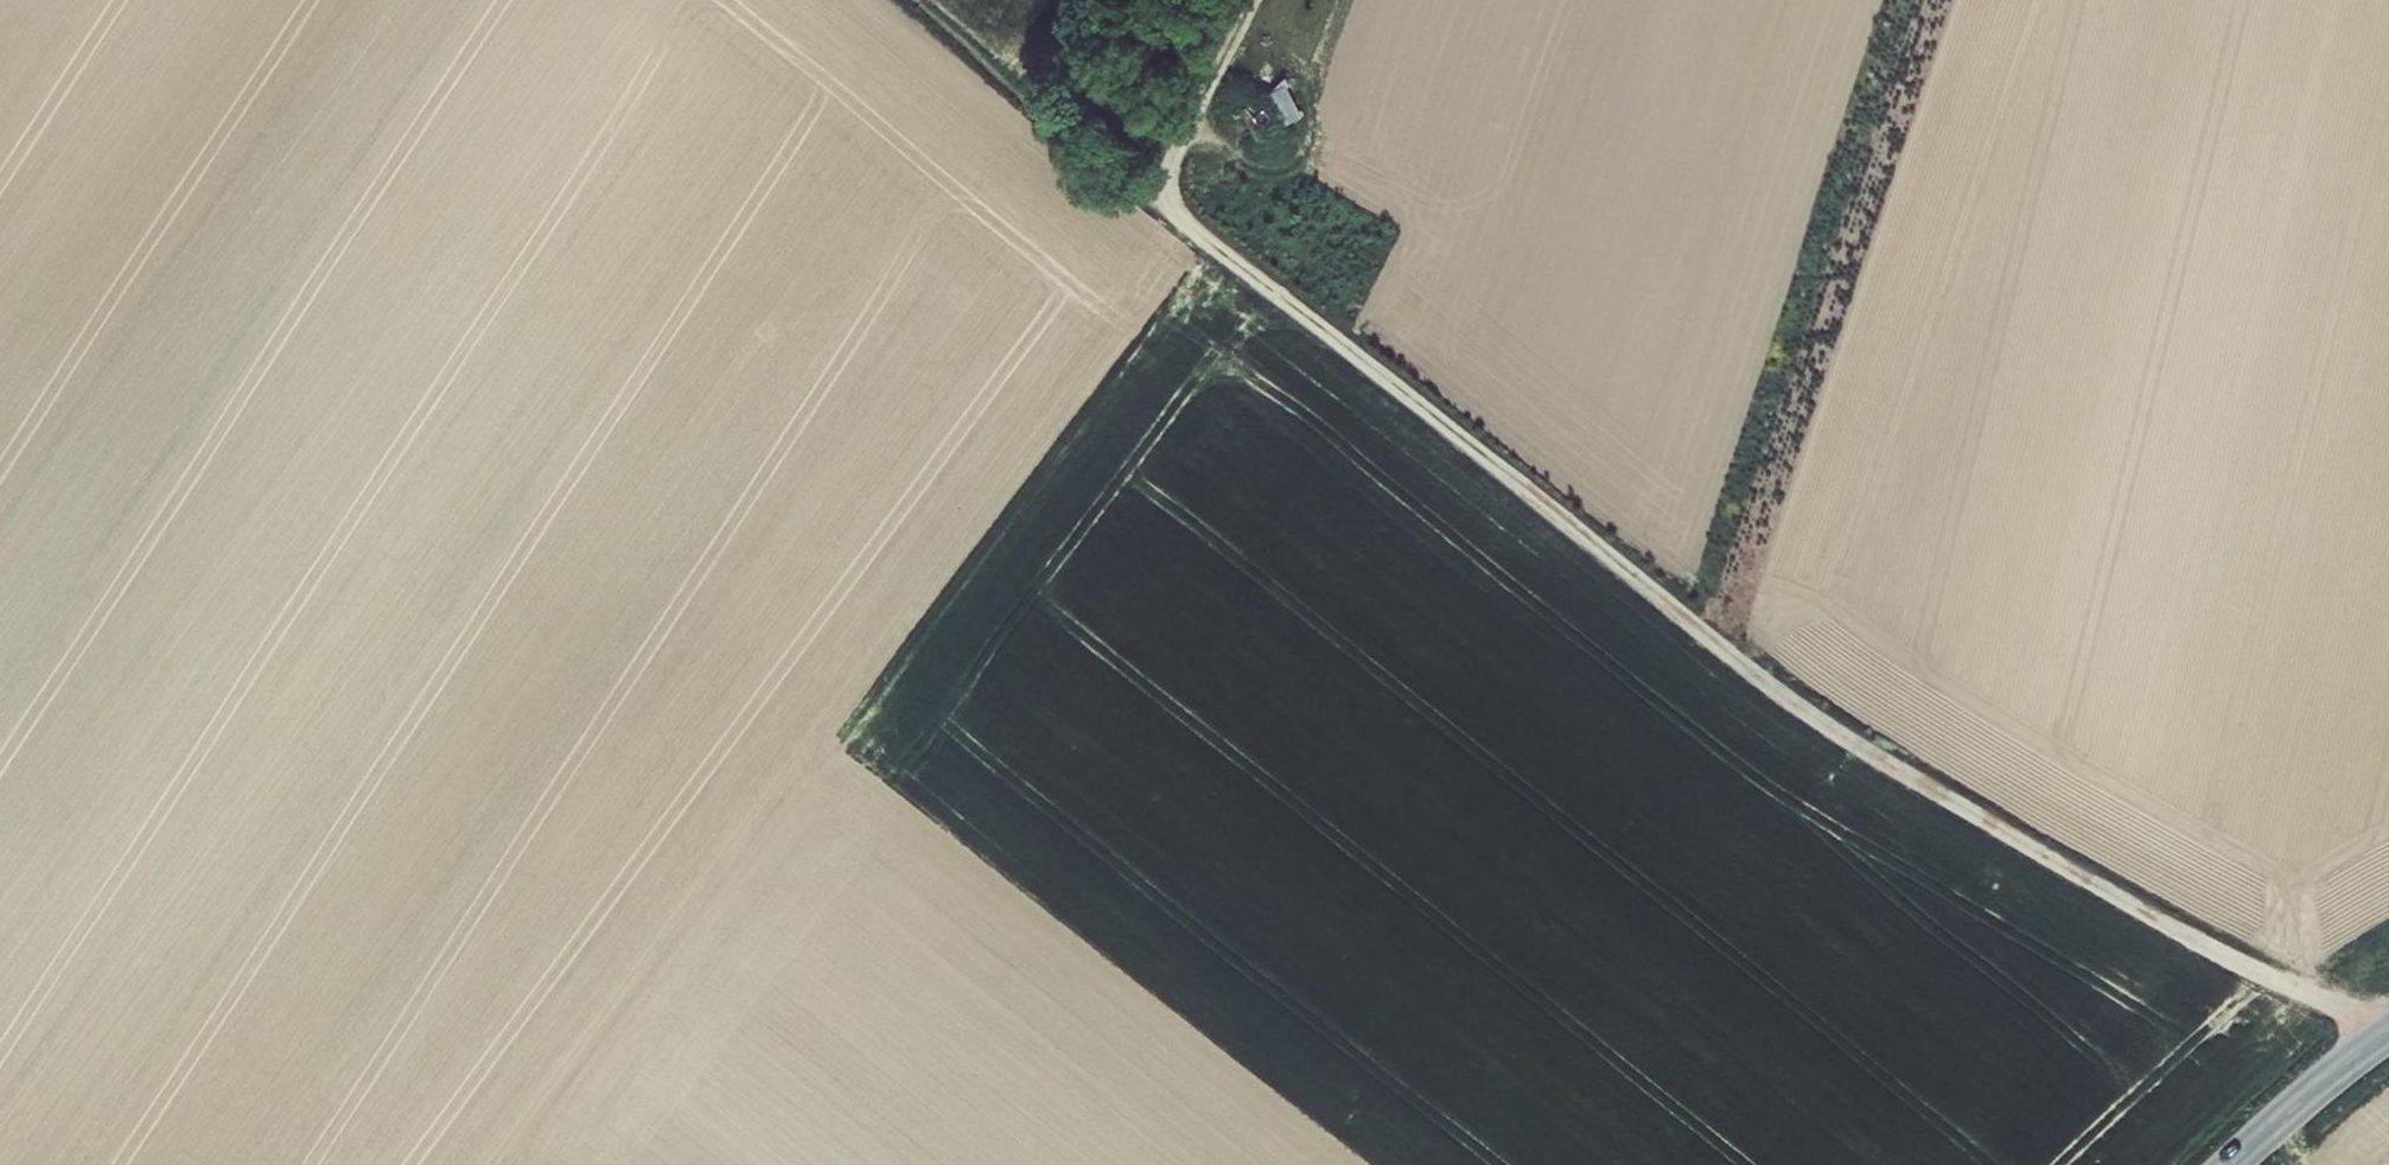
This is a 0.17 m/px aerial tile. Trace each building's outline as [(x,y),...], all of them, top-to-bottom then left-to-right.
[(1237,97),(1251,123),(1282,108),(1268,80),(1284,69),(1278,61),(1254,81),(1227,93),(1229,100),(1237,97)]
